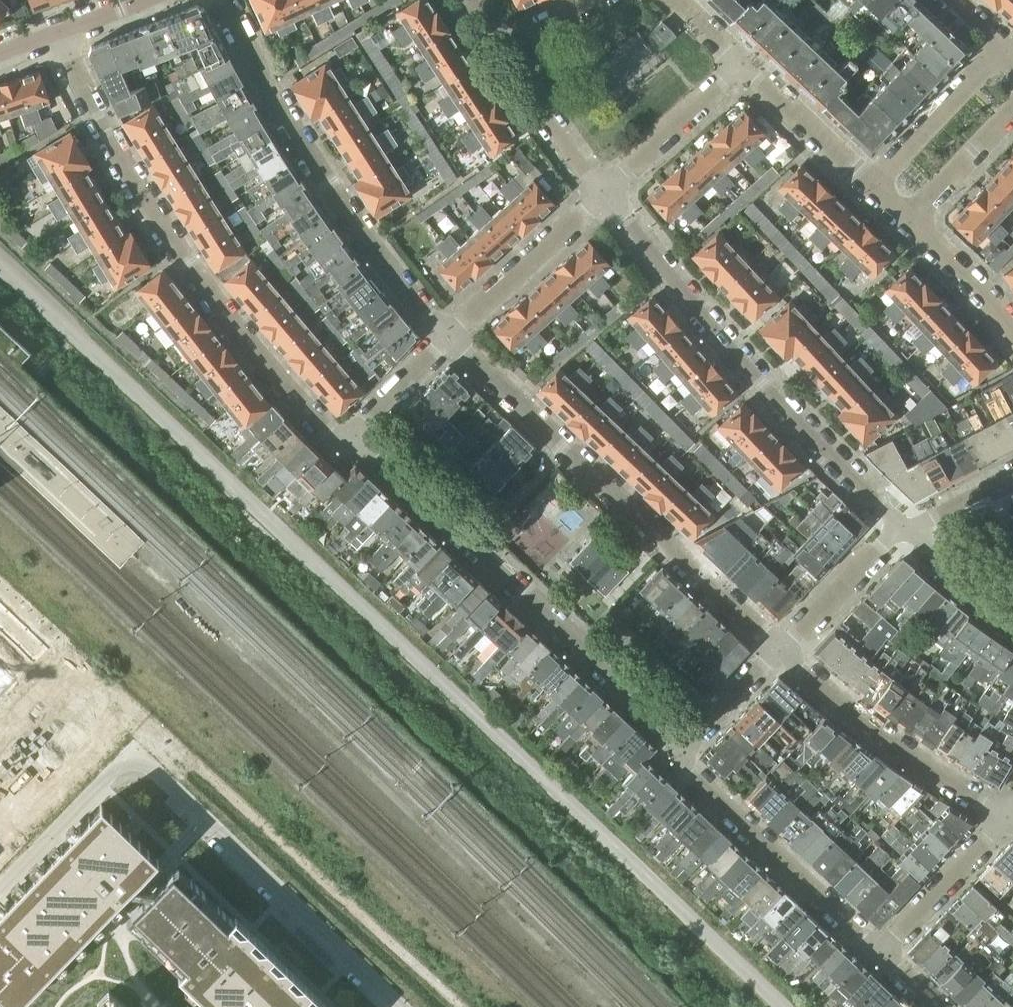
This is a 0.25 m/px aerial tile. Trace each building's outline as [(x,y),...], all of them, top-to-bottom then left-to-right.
[(9,8),(0,0),(0,18),(9,8)] [(54,0),(29,0),(33,10),(54,2),(54,0)] [(273,0),(251,0),(266,32),(275,27),(279,35),(287,31),(273,0)] [(287,31),(296,27),(292,19),(302,15),(295,0),(273,0),(287,31)] [(297,65),(352,30),(401,0),(385,0),(347,23),(293,57),(297,65)] [(302,15),(310,11),(317,24),(325,20),(316,0),(295,0),(302,15)] [(325,20),(333,16),(327,3),(333,0),(316,0),(325,20)] [(395,38),(435,13),(427,0),(416,0),(396,12),(400,19),(403,23),(391,32),(395,38)] [(519,8),(535,0),(515,0),(519,8)] [(730,21),(745,6),(744,5),(739,0),(708,0),(730,21)] [(745,35),(772,7),(779,0),(760,0),(755,6),(750,0),(745,6),(730,21),(745,35)] [(834,20),(840,26),(846,20),(864,0),(840,0),(846,6),(834,20)] [(878,15),(892,0),(864,0),(846,20),(850,24),(857,17),(859,18),(869,7),(878,15)] [(869,54),(870,55),(876,48),(875,47),(876,48),(883,40),(881,39),(890,27),(891,28),(896,22),(899,24),(904,18),(919,2),(917,0),(892,0),(878,15),(884,21),(873,32),(867,39),(867,40),(861,46),(864,49),(869,54)] [(994,7),(995,7),(1011,21),(1012,19),(1012,0),(1001,0),(994,7)] [(919,2),(904,18),(916,29),(920,32),(926,38),(927,38),(954,64),(969,49),(919,2)] [(811,8),(819,16),(824,11),(815,3),(811,8)] [(196,43),(216,33),(203,7),(197,4),(182,10),(196,43)] [(745,35),(760,49),(793,14),(784,5),(777,12),(772,7),(745,35)] [(182,59),(188,73),(195,70),(186,47),(195,43),(196,43),(182,10),(164,17),(181,59),(182,59)] [(824,11),(819,16),(828,25),(830,23),(834,20),(824,11)] [(420,49),(447,31),(448,31),(436,12),(435,13),(395,38),(400,46),(413,39),(420,49)] [(760,49),(775,63),(801,35),(796,30),(803,23),(793,14),(760,49)] [(145,25),(159,58),(167,54),(171,65),(173,64),(176,71),(178,78),(188,73),(182,59),(181,59),(164,17),(145,25)] [(649,34),(661,46),(675,35),(672,32),(661,21),(655,28),(655,29),(649,34)] [(148,83),(154,81),(158,79),(150,61),(159,58),(145,25),(126,32),(138,61),(139,65),(141,65),(142,67),(148,83)] [(355,34),(403,108),(413,102),(365,28),(355,34)] [(414,67),(419,74),(459,48),(447,31),(420,49),(426,59),(414,67)] [(126,32),(107,39),(119,69),(120,68),(128,65),(137,88),(148,83),(142,67),(141,65),(139,65),(138,61),(126,32)] [(842,38),(850,46),(855,41),(847,32),(842,38)] [(914,38),(905,47),(940,80),(954,64),(927,38),(926,38),(920,32),(914,38)] [(205,66),(228,56),(216,33),(196,43),(195,43),(205,66)] [(775,63),(790,78),(824,43),(814,34),(807,41),(801,35),(775,63)] [(88,53),(100,77),(119,69),(107,39),(91,46),(88,53)] [(855,41),(850,46),(859,54),(864,49),(861,46),(855,41)] [(790,78),(805,92),(831,64),(825,58),(832,51),(830,49),(824,43),(790,78)] [(898,70),(925,95),(940,80),(905,47),(891,62),(898,69),(898,70)] [(436,74),(443,84),(470,66),(459,48),(419,74),(424,82),(436,74)] [(878,76),(885,82),(885,81),(914,108),(925,95),(898,70),(898,69),(891,62),(876,48),(870,55),(869,54),(867,56),(883,71),(878,76)] [(177,96),(178,98),(235,69),(228,56),(205,66),(195,70),(188,73),(178,78),(170,82),(175,91),(177,96)] [(805,92),(821,107),(836,92),(842,86),(839,83),(845,76),(856,65),(849,58),(838,70),(831,64),(805,92)] [(292,85),(302,102),(344,75),(339,67),(332,71),(327,62),(304,76),(292,85)] [(437,102),(442,109),(482,83),(470,66),(443,84),(449,94),(437,102)] [(100,77),(111,99),(129,91),(120,68),(119,69),(100,77)] [(211,90),(214,96),(242,82),(235,69),(178,98),(185,110),(187,112),(197,107),(192,99),(211,90)] [(38,71),(18,78),(33,123),(38,137),(39,140),(57,130),(49,116),(41,119),(36,106),(48,102),(38,71)] [(313,118),(318,115),(348,95),(342,86),(349,82),(344,75),(302,102),(313,118)] [(0,83),(0,92),(8,116),(19,112),(24,126),(33,123),(18,78),(18,77),(0,83)] [(118,113),(160,96),(154,81),(148,83),(137,88),(129,91),(111,99),(118,113)] [(873,82),(864,90),(899,123),(914,108),(885,81),(885,82),(879,88),(873,82)] [(194,124),(249,95),(242,82),(214,96),(217,102),(189,116),(194,124)] [(459,109),(465,119),(493,101),(482,83),(442,109),(447,117),(459,109)] [(369,93),(374,101),(387,93),(382,85),(369,93)] [(863,105),(857,111),(856,112),(885,138),(899,123),(864,90),(856,99),(863,105)] [(836,92),(821,107),(870,154),(885,138),(856,112),(857,111),(836,92)] [(226,118),(230,125),(257,110),(249,95),(194,124),(199,132),(226,118)] [(318,115),(328,130),(371,102),(366,95),(353,104),(348,95),(318,115)] [(170,100),(179,114),(185,110),(178,98),(177,96),(170,100)] [(460,137),(465,145),(505,119),(506,119),(494,100),(493,101),(465,119),(472,129),(460,137)] [(333,138),(339,147),(369,128),(368,127),(375,122),(372,117),(371,115),(376,111),(371,102),(328,130),(333,138)] [(413,102),(403,108),(399,110),(447,184),(457,178),(414,113),(418,111),(413,102)] [(123,123),(134,141),(164,122),(153,104),(123,123)] [(185,110),(179,114),(187,128),(194,124),(189,116),(187,112),(185,110)] [(207,147),(211,155),(265,123),(257,110),(230,125),(234,132),(207,147)] [(743,111),(727,125),(759,160),(765,155),(755,144),(764,135),(743,111)] [(505,119),(465,145),(470,152),(482,144),(489,155),(505,144),(517,137),(505,119)] [(134,141),(146,160),(176,141),(164,122),(134,141)] [(234,150),(238,157),(273,136),(265,123),(211,155),(215,161),(216,163),(229,155),(228,154),(234,150)] [(710,139),(710,140),(732,164),(742,155),(752,166),(759,160),(727,125),(726,125),(710,139)] [(339,147),(350,164),(392,137),(387,128),(374,136),(369,128),(339,147)] [(16,187),(37,175),(80,150),(69,132),(34,153),(40,163),(32,167),(11,179),(16,187)] [(192,137),(200,151),(207,147),(199,133),(192,137)] [(35,134),(17,144),(20,152),(39,141),(39,140),(38,137),(37,137),(35,134)] [(224,175),(228,182),(281,149),(273,136),(238,157),(241,164),(224,175)] [(350,164),(360,179),(390,160),(384,152),(397,144),(392,137),(350,164)] [(710,140),(695,154),(727,188),(733,183),(723,172),(732,164),(710,140)] [(152,172),(157,178),(187,159),(176,141),(146,160),(153,171),(152,172)] [(17,144),(1,154),(5,161),(20,152),(17,144)] [(207,147),(200,151),(208,165),(215,161),(211,155),(207,147)] [(252,177),(256,183),(290,163),(281,149),(228,182),(229,183),(233,189),(247,180),(252,177)] [(510,157),(526,174),(535,167),(519,149),(510,157)] [(49,178),(54,187),(85,169),(90,166),(80,150),(37,175),(41,183),(49,178)] [(695,154),(680,168),(701,192),(710,184),(720,195),(727,188),(695,154)] [(161,185),(169,196),(198,177),(187,159),(157,178),(161,185)] [(355,183),(366,200),(407,173),(402,165),(395,169),(390,160),(360,179),(355,183)] [(996,175),(1012,191),(1012,162),(1010,160),(996,175)] [(495,161),(480,171),(415,215),(420,222),(499,167),(495,161)] [(246,190),(256,204),(298,176),(290,163),(256,183),(246,190)] [(777,208),(783,214),(816,180),(800,165),(778,188),(787,197),(777,208)] [(663,182),(695,217),(702,211),(692,200),(701,192),(680,168),(679,167),(663,182)] [(761,186),(776,173),(770,167),(700,230),(706,237),(761,186)] [(47,203),(52,212),(95,186),(85,169),(54,187),(60,196),(47,203)] [(213,173),(222,187),(229,183),(228,182),(224,175),(220,170),(213,173)] [(407,173),(366,200),(376,216),(412,194),(405,184),(412,180),(407,173)] [(982,190),(1006,212),(1012,204),(1012,191),(996,175),(982,190)] [(277,200),(281,206),(306,189),(298,176),(256,204),(260,210),(277,200)] [(175,208),(180,215),(210,196),(198,177),(169,196),(176,208),(175,208)] [(512,177),(506,183),(537,218),(553,204),(532,180),(522,189),(512,177)] [(800,209),(809,217),(832,194),(816,179),(816,180),(783,214),(790,221),(800,209)] [(695,217),(663,182),(648,196),(669,220),(678,212),(688,223),(695,217)] [(229,183),(222,187),(231,201),(238,197),(233,189),(229,183)] [(499,209),(521,233),(521,234),(538,219),(537,218),(506,183),(499,189),(509,201),(499,209)] [(69,212),(74,220),(105,202),(95,186),(52,212),(57,219),(69,212)] [(262,232),(265,237),(315,201),(306,189),(281,206),(285,212),(273,220),(274,220),(259,229),(262,232)] [(966,205),(967,206),(1001,238),(1007,232),(997,221),(1006,212),(982,190),(981,189),(966,205)] [(808,237),(814,243),(847,209),(832,195),(832,194),(809,217),(818,226),(808,237)] [(184,221),(192,233),(221,214),(210,196),(180,215),(184,222),(184,221)] [(294,226),(298,232),(323,214),(315,201),(265,237),(267,240),(270,244),(277,239),(286,232),(286,231),(294,226)] [(67,237),(72,244),(115,219),(105,202),(74,220),(80,229),(67,237)] [(801,254),(752,202),(743,210),(831,302),(874,348),(921,398),(904,414),(910,420),(900,425),(903,431),(906,430),(924,420),(932,416),(947,408),(930,390),(885,342),(839,294),(801,254)] [(256,204),(247,210),(252,219),(255,223),(264,217),(260,210),(256,204)] [(236,210),(246,223),(252,219),(247,210),(243,205),(236,210)] [(481,205),(474,212),(506,247),(521,233),(499,209),(491,217),(481,205)] [(1001,238),(967,206),(952,221),(975,243),(984,234),(995,244),(1001,238)] [(831,239),(839,246),(861,223),(847,209),(814,243),(821,250),(831,239)] [(478,229),(469,237),(490,261),(506,247),(474,212),(467,218),(478,229)] [(192,233),(203,251),(232,232),(221,214),(192,233)] [(283,261),(284,262),(332,226),(323,214),(298,232),(290,237),(295,243),(278,255),(283,261)] [(22,247),(28,241),(0,215),(0,227),(22,247)] [(89,245),(94,253),(125,235),(115,219),(72,244),(77,252),(89,245)] [(255,237),(261,245),(267,240),(265,237),(262,232),(259,229),(255,223),(252,219),(246,223),(255,237)] [(838,266),(844,273),(878,239),(878,238),(862,223),(861,223),(839,246),(849,255),(838,266)] [(284,262),(293,273),(294,275),(298,271),(294,265),(302,259),(307,265),(341,239),(333,227),(332,226),(284,262)] [(92,267),(97,275),(140,249),(130,232),(125,235),(94,253),(100,263),(92,267)] [(215,269),(219,275),(247,255),(244,251),(232,232),(203,251),(215,269)] [(704,269),(707,272),(732,248),(718,232),(692,256),(701,266),(701,267),(701,269),(703,270),(704,269)] [(450,234),(442,240),(474,275),(474,276),(491,261),(490,261),(469,237),(460,245),(450,234)] [(299,282),(304,288),(351,252),(341,239),(307,265),(311,271),(299,281),(299,282)] [(878,239),(844,273),(851,279),(862,267),(871,276),(893,253),(878,239)] [(266,253),(276,266),(283,261),(278,255),(274,250),(273,248),(270,244),(267,240),(261,245),(266,253)] [(474,275),(442,240),(436,246),(446,257),(437,266),(458,289),(474,275)] [(587,241),(571,255),(602,291),(609,284),(599,273),(608,265),(587,241)] [(712,278),(722,288),(747,264),(732,248),(707,272),(710,276),(709,277),(709,278),(710,279),(711,279),(712,278)] [(140,249),(97,275),(101,283),(109,278),(115,288),(150,266),(140,249)] [(331,278),(336,284),(360,264),(351,252),(304,288),(309,294),(318,306),(327,300),(327,299),(319,288),(331,278)] [(570,254),(555,268),(577,293),(586,285),(596,296),(602,291),(571,255),(570,254)] [(224,282),(238,298),(264,276),(250,259),(247,255),(219,275),(224,281),(224,282)] [(283,261),(276,266),(286,279),(293,273),(284,262),(283,261)] [(44,268),(80,302),(85,296),(50,262),(44,268)] [(323,312),(324,313),(370,277),(360,264),(336,284),(340,290),(334,294),(327,299),(327,300),(332,306),(329,308),(323,312)] [(732,300),(736,304),(762,280),(747,264),(722,288),(731,298),(730,299),(730,300),(731,301),(732,301),(732,300)] [(1012,288),(1012,267),(1003,275),(1012,286),(1011,286),(1012,288)] [(554,270),(539,283),(571,318),(578,313),(568,302),(577,293),(555,268),(554,269),(554,270)] [(882,310),(888,316),(923,284),(909,268),(885,290),(887,293),(882,298),(888,304),(882,310)] [(134,291),(148,309),(176,286),(163,269),(134,291)] [(238,298),(252,315),(278,293),(264,276),(238,298)] [(304,288),(299,282),(299,281),(296,277),(289,282),(293,287),(303,300),(309,294),(304,288)] [(350,303),(355,308),(379,289),(370,277),(324,313),(325,316),(328,319),(334,326),(340,321),(335,315),(350,303)] [(757,314),(760,319),(775,305),(772,301),(777,296),(762,280),(736,304),(739,308),(738,309),(739,310),(741,310),(742,309),(751,319),(757,314)] [(539,283),(524,297),(545,322),(555,314),(564,325),(571,318),(539,283)] [(906,312),(915,322),(938,300),(939,299),(924,283),(923,284),(888,316),(895,323),(906,312)] [(148,309),(161,326),(190,303),(176,286),(148,309)] [(338,330),(344,337),(389,301),(379,289),(355,308),(356,310),(360,315),(358,316),(356,316),(338,330)] [(260,325),(266,332),(292,309),(278,293),(252,315),(261,325),(260,325)] [(309,294),(303,300),(312,313),(319,307),(318,306),(309,294)] [(624,336),(630,344),(667,313),(666,312),(665,312),(652,296),(627,317),(636,327),(624,336)] [(507,312),(538,348),(539,347),(550,359),(556,353),(545,341),(546,341),(536,330),(545,322),(524,297),(523,297),(507,312)] [(318,306),(319,307),(323,312),(329,308),(332,306),(327,300),(318,306)] [(759,329),(773,343),(809,309),(803,303),(797,308),(790,300),(780,310),(775,305),(760,319),(765,324),(759,329)] [(911,341),(917,347),(952,315),(938,300),(915,322),(923,330),(911,341)] [(347,340),(349,344),(350,345),(357,340),(355,339),(370,327),(374,332),(398,313),(389,301),(344,337),(347,340)] [(542,360),(526,376),(535,384),(550,368),(625,308),(621,302),(556,353),(550,359),(545,363),(542,360)] [(161,326),(175,343),(203,320),(198,314),(190,303),(161,326)] [(271,337),(280,348),(306,325),(292,309),(266,332),(271,338),(271,337)] [(786,358),(791,354),(817,329),(816,329),(810,321),(815,316),(809,309),(773,343),(786,358)] [(533,353),(538,348),(507,312),(492,326),(513,350),(523,342),(533,353)] [(354,349),(364,360),(365,361),(408,325),(398,313),(374,332),(380,339),(365,352),(359,345),(354,349)] [(656,350),(680,329),(681,328),(667,313),(630,344),(636,350),(648,340),(656,350)] [(935,343),(943,352),(966,330),(952,315),(917,347),(923,354),(935,343)] [(319,321),(330,333),(336,328),(334,326),(328,319),(325,316),(319,321)] [(175,343),(188,359),(216,337),(208,327),(208,326),(203,320),(175,343)] [(791,354),(803,367),(839,334),(834,327),(830,330),(823,323),(816,329),(817,329),(791,354)] [(288,358),(293,364),(320,341),(306,325),(280,348),(288,358)] [(408,325),(365,361),(369,366),(381,356),(391,367),(419,338),(408,325)] [(336,328),(330,333),(340,346),(347,340),(344,337),(338,330),(336,328)] [(652,368),(658,375),(693,345),(680,329),(656,350),(663,358),(652,368)] [(940,372),(947,379),(982,345),(967,329),(966,330),(943,352),(951,361),(940,372)] [(116,336),(209,425),(215,419),(122,331),(116,336)] [(803,367),(817,382),(843,358),(836,350),(846,341),(839,334),(803,367)] [(188,359),(200,375),(229,353),(225,348),(216,337),(188,359)] [(585,348),(686,450),(694,442),(594,340),(585,348)] [(299,370),(308,380),(334,358),(320,341),(293,364),(298,370),(299,370)] [(917,347),(911,341),(901,351),(907,357),(917,347)] [(675,372),(683,381),(707,360),(693,345),(658,375),(663,382),(675,372)] [(982,345),(947,379),(952,385),(964,374),(972,384),(996,362),(981,346),(982,346),(982,345)] [(347,353),(358,365),(364,360),(354,349),(353,348),(347,353)] [(200,375),(214,393),(243,371),(235,361),(235,360),(229,353),(200,375)] [(817,382),(830,396),(866,362),(860,356),(850,365),(843,358),(817,382)] [(308,380),(322,397),(348,374),(334,358),(308,380)] [(364,360),(358,365),(368,378),(375,372),(369,366),(365,361),(364,360)] [(679,401),(685,408),(722,377),(722,376),(708,360),(707,360),(683,381),(691,391),(679,401)] [(830,396),(842,410),(869,385),(862,378),(873,369),(866,362),(830,396)] [(448,365),(433,381),(458,404),(473,388),(448,365)] [(537,392),(553,407),(585,373),(578,367),(569,377),(560,368),(537,392)] [(214,393),(226,408),(255,386),(243,371),(214,393)] [(567,422),(567,423),(591,398),(581,389),(591,379),(585,373),(553,407),(567,421),(567,422)] [(348,374),(322,397),(336,413),(362,391),(348,374)] [(1001,380),(1006,390),(1006,389),(1012,402),(1012,374),(1001,380)] [(722,377),(685,408),(691,414),(702,404),(711,414),(735,393),(722,377)] [(987,387),(1012,436),(1012,410),(1010,411),(1000,393),(1006,390),(1001,380),(987,387)] [(433,381),(420,395),(445,418),(458,404),(433,381)] [(838,414),(852,429),(889,395),(882,388),(877,393),(869,385),(842,410),(838,414)] [(255,386),(226,408),(241,427),(269,405),(255,386)] [(988,423),(1004,452),(1012,448),(1012,436),(987,387),(980,391),(985,401),(994,420),(988,423)] [(445,418),(420,395),(407,409),(432,432),(439,425),(444,430),(437,437),(449,448),(463,435),(457,428),(445,418)] [(583,437),(583,436),(616,402),(609,395),(599,406),(591,398),(567,423),(583,437)] [(889,395),(852,429),(865,443),(870,438),(896,414),(889,407),(895,402),(889,395)] [(967,408),(964,410),(990,460),(1004,452),(988,423),(983,426),(973,408),(969,401),(964,403),(967,408)] [(583,436),(599,451),(621,427),(612,418),(622,408),(616,402),(583,436)] [(953,424),(961,437),(976,467),(990,460),(964,410),(960,402),(956,404),(963,419),(962,419),(953,424)] [(717,427),(732,443),(758,419),(754,415),(755,414),(755,412),(753,412),(752,413),(748,409),(742,403),(717,427)] [(246,439),(230,454),(236,460),(283,415),(272,404),(248,425),(243,429),(240,433),(246,439)] [(485,413),(479,407),(471,415),(477,421),(485,413)] [(691,414),(685,408),(676,416),(681,422),(691,414)] [(262,460),(272,450),(295,428),(283,415),(236,460),(243,467),(256,454),(257,453),(262,460)] [(926,438),(933,452),(949,481),(963,474),(938,427),(932,416),(924,420),(932,436),(926,438)] [(485,429),(497,439),(522,462),(536,447),(503,417),(496,425),(488,417),(481,425),(485,429)] [(732,443),(747,458),(772,434),(763,425),(764,424),(764,421),(762,421),(761,422),(758,419),(732,443)] [(469,429),(463,435),(472,443),(485,429),(481,425),(478,422),(470,430),(470,429),(470,430),(469,429)] [(945,423),(938,427),(963,474),(976,467),(961,437),(955,440),(947,426),(945,423)] [(599,451),(614,465),(646,431),(640,424),(630,435),(621,427),(599,451)] [(262,485),(273,474),(307,440),(295,428),(272,450),(278,456),(255,479),(262,485)] [(903,431),(892,438),(916,485),(921,496),(936,488),(913,445),(906,430),(903,431)] [(614,465),(629,479),(652,456),(642,447),(652,437),(646,431),(614,465)] [(747,458),(761,473),(787,449),(784,446),(785,443),(782,443),(781,444),(772,434),(747,458)] [(472,443),(463,435),(449,448),(459,457),(472,443)] [(916,485),(892,438),(863,453),(870,461),(897,486),(912,501),(915,499),(921,496),(916,485)] [(497,439),(483,454),(508,477),(522,462),(497,439)] [(291,469),(297,475),(319,453),(307,440),(273,474),(279,480),(291,469)] [(920,441),(913,445),(936,488),(949,481),(933,452),(927,455),(920,441)] [(693,451),(729,488),(747,506),(755,498),(701,443),(693,451)] [(787,449),(761,473),(777,490),(802,466),(792,456),(793,455),(794,452),(791,453),(787,449)] [(282,503),(288,509),(289,509),(332,464),(319,453),(297,475),(303,481),(282,503)] [(644,494),(644,495),(677,460),(670,453),(660,464),(652,456),(629,479),(644,494)] [(508,477),(483,454),(470,468),(494,491),(508,477)] [(660,510),(660,509),(683,485),(673,476),(683,466),(677,460),(644,495),(660,510)] [(289,509),(288,509),(293,514),(302,505),(302,506),(303,506),(315,493),(321,499),(344,476),(332,464),(289,509)] [(319,514),(325,520),(366,475),(354,464),(344,476),(321,499),(322,500),(332,490),(336,495),(323,509),(319,514)] [(343,525),(355,512),(379,487),(366,475),(325,520),(323,522),(330,529),(338,520),(343,525)] [(556,478),(536,494),(547,509),(561,498),(560,496),(567,491),(556,478)] [(691,493),(683,485),(660,509),(676,524),(708,489),(701,482),(691,493)] [(343,536),(350,542),(391,498),(379,487),(355,512),(361,518),(349,530),(343,536)] [(814,494),(856,536),(867,524),(842,500),(837,505),(820,488),(814,494)] [(708,489),(676,524),(691,538),(713,514),(704,505),(714,495),(708,489)] [(820,521),(846,546),(856,536),(814,494),(809,490),(803,496),(814,506),(825,516),(820,521)] [(784,506),(794,495),(789,491),(777,498),(784,506)] [(374,530),(379,535),(403,510),(391,498),(350,542),(356,548),(362,542),(374,530)] [(777,500),(773,503),(778,508),(782,505),(777,500)] [(712,559),(722,569),(758,531),(773,514),(762,505),(750,512),(758,519),(739,539),(734,535),(712,559)] [(572,506),(561,514),(570,526),(581,519),(572,506)] [(793,515),(837,556),(846,546),(820,521),(817,525),(800,508),(793,515)] [(367,559),(374,565),(415,521),(403,510),(379,535),(385,540),(367,559)] [(802,542),(827,567),(837,556),(793,515),(787,521),(795,527),(805,538),(802,542)] [(398,553),(403,558),(427,532),(415,521),(374,565),(381,571),(398,553)] [(693,542),(712,559),(734,535),(724,525),(693,542)] [(129,555),(145,540),(138,531),(128,540),(132,545),(126,551),(129,555)] [(722,569),(733,579),(756,555),(768,542),(768,541),(758,531),(722,569)] [(392,581),(399,587),(439,544),(427,532),(403,558),(409,563),(397,576),(392,581)] [(733,579),(744,589),(785,546),(781,542),(777,539),(774,535),(768,541),(768,542),(771,545),(762,556),(760,560),(756,555),(733,579)] [(569,561),(605,595),(629,570),(592,536),(569,561)] [(800,560),(806,566),(817,577),(827,567),(802,542),(797,546),(787,536),(781,542),(785,546),(791,552),(800,560)] [(409,588),(415,593),(451,555),(439,544),(399,587),(405,593),(409,588)] [(744,589),(754,599),(777,575),(772,570),(774,569),(783,560),(784,560),(791,552),(785,546),(744,589)] [(451,555),(415,593),(421,599),(416,605),(422,611),(463,567),(451,555)] [(902,557),(861,600),(874,610),(914,567),(902,557)] [(754,599),(765,609),(806,566),(800,560),(783,580),(777,575),(754,599)] [(806,566),(765,609),(776,620),(817,577),(806,566)] [(447,598),(452,603),(475,578),(463,567),(422,611),(429,617),(435,611),(447,598)] [(631,620),(639,612),(673,577),(662,567),(639,590),(645,596),(643,597),(638,603),(637,603),(625,615),(631,620)] [(874,610),(880,614),(888,605),(894,610),(901,602),(924,576),(914,567),(874,610)] [(369,573),(363,579),(374,589),(379,583),(369,573)] [(896,618),(902,623),(935,585),(924,576),(901,602),(907,607),(905,608),(896,618)] [(639,612),(640,613),(646,618),(649,615),(654,619),(662,612),(661,611),(683,587),(673,577),(639,612)] [(434,646),(436,644),(488,590),(475,578),(452,603),(458,609),(439,627),(440,628),(429,641),(434,646)] [(385,603),(386,602),(392,595),(380,584),(372,591),(385,603)] [(918,616),(924,621),(947,594),(935,585),(902,623),(909,629),(917,619),(918,616)] [(652,630),(658,635),(694,597),(683,587),(661,611),(662,612),(654,619),(659,624),(652,630)] [(471,621),(476,627),(500,602),(488,590),(436,644),(442,650),(471,621)] [(919,637),(927,643),(958,603),(947,594),(924,621),(930,626),(927,627),(919,637)] [(386,602),(399,614),(405,607),(392,595),(386,602)] [(51,643),(0,597),(0,696),(51,643)] [(666,636),(673,642),(705,608),(694,597),(658,635),(653,641),(657,645),(666,636)] [(828,667),(838,676),(875,629),(885,638),(888,640),(897,629),(880,614),(874,610),(861,600),(851,611),(870,628),(859,641),(846,630),(848,627),(842,621),(814,650),(811,653),(828,667)] [(485,631),(492,638),(514,615),(500,602),(476,627),(467,637),(458,646),(465,652),(474,643),(485,631)] [(941,634),(948,639),(969,611),(958,603),(927,643),(932,647),(941,638),(941,634)] [(399,614),(410,624),(416,617),(405,607),(399,614)] [(671,658),(676,662),(717,618),(705,608),(673,642),(680,649),(671,658)] [(938,652),(949,660),(980,620),(969,611),(948,639),(938,652)] [(481,680),(508,650),(528,628),(514,615),(492,638),(500,645),(493,653),(492,653),(473,674),(481,680)] [(416,617),(410,624),(423,635),(429,628),(416,617)] [(693,664),(697,660),(704,652),(727,628),(717,618),(676,662),(681,667),(689,659),(693,664)] [(944,681),(945,679),(951,672),(956,665),(957,665),(965,655),(965,652),(972,657),(992,628),(980,620),(949,660),(943,667),(937,677),(944,681)] [(902,623),(897,629),(888,640),(895,645),(909,629),(902,623)] [(497,672),(503,677),(539,639),(528,628),(508,650),(512,653),(509,656),(511,657),(497,672)] [(696,670),(702,675),(737,638),(727,628),(704,652),(697,660),(701,664),(696,670)] [(968,673),(975,678),(1004,636),(992,628),(972,657),(978,661),(974,664),(968,673)] [(838,676),(850,686),(870,659),(877,651),(876,650),(881,644),(885,638),(875,629),(838,676)] [(975,678),(982,682),(984,680),(989,683),(996,673),(1012,649),(1012,643),(1004,636),(975,678)] [(737,638),(702,675),(696,682),(708,693),(749,649),(737,638)] [(517,684),(527,673),(550,649),(539,639),(503,677),(509,683),(512,679),(517,684)] [(901,650),(909,656),(913,660),(918,654),(906,643),(901,650)] [(861,695),(873,704),(898,669),(893,665),(897,661),(902,665),(903,663),(909,656),(901,650),(898,647),(891,656),(861,695)] [(521,688),(527,693),(560,658),(550,649),(527,673),(532,677),(528,680),(521,688)] [(1012,674),(1012,649),(996,673),(989,683),(996,687),(989,697),(983,693),(977,703),(989,712),(993,705),(1012,674)] [(856,690),(861,695),(891,656),(888,654),(883,651),(875,661),(875,663),(870,659),(850,686),(856,690)] [(452,653),(447,659),(445,661),(459,674),(467,666),(452,653)] [(918,654),(913,660),(918,663),(923,657),(921,656),(918,654)] [(903,663),(908,667),(913,660),(909,656),(903,663)] [(918,663),(920,665),(926,668),(930,663),(923,658),(923,657),(918,663)] [(543,687),(548,692),(571,669),(560,658),(527,693),(533,699),(541,691),(543,687)] [(933,659),(930,663),(926,668),(937,677),(943,667),(933,659)] [(873,704),(884,713),(920,665),(918,663),(913,660),(908,667),(903,673),(898,669),(873,704)] [(896,722),(915,695),(924,683),(918,678),(926,668),(920,665),(884,713),(896,722)] [(534,716),(540,722),(581,678),(571,669),(548,692),(553,696),(542,708),(534,716)] [(968,689),(975,678),(968,673),(961,684),(968,689)] [(993,705),(999,709),(1003,703),(1007,694),(1012,698),(1012,674),(993,705)] [(811,729),(823,716),(802,697),(778,676),(767,689),(790,709),(803,722),(811,729)] [(565,708),(570,712),(593,689),(581,678),(540,722),(537,725),(543,730),(565,708)] [(908,730),(919,738),(939,712),(948,700),(942,696),(949,687),(948,686),(943,682),(936,692),(908,730)] [(896,722),(908,730),(936,692),(929,687),(920,699),(915,695),(896,722)] [(493,688),(486,695),(497,705),(504,698),(493,688)] [(553,731),(563,740),(603,698),(593,689),(570,712),(553,731)] [(756,700),(800,742),(811,729),(803,722),(798,727),(785,715),(790,709),(767,689),(756,700)] [(961,706),(962,707),(968,698),(956,689),(951,697),(962,705),(961,706)] [(931,746),(960,709),(962,707),(961,706),(962,705),(951,697),(948,700),(939,712),(919,738),(931,746)] [(586,727),(591,732),(613,709),(603,698),(563,740),(560,743),(558,745),(563,750),(575,739),(584,730),(586,727)] [(790,752),(797,745),(800,742),(756,700),(745,712),(768,733),(773,728),(788,742),(784,747),(790,752)] [(516,707),(506,717),(516,726),(526,716),(516,707)] [(585,760),(625,719),(613,709),(591,732),(583,740),(587,744),(584,747),(579,753),(585,760)] [(931,746),(943,755),(970,720),(972,717),(960,709),(931,746)] [(1008,734),(1012,737),(1012,712),(1009,709),(1007,713),(1002,722),(1004,723),(999,729),(1008,734)] [(745,712),(734,723),(772,758),(776,762),(781,756),(783,758),(784,757),(777,750),(764,738),(768,733),(745,712)] [(800,742),(797,745),(803,750),(797,756),(795,759),(789,754),(785,759),(785,760),(788,762),(793,767),(797,771),(806,761),(836,726),(824,716),(823,716),(811,729),(800,742)] [(606,747),(611,752),(634,728),(625,719),(585,760),(591,765),(597,759),(604,751),(606,747)] [(955,762),(968,770),(992,738),(999,729),(1004,723),(1002,722),(998,719),(994,725),(987,720),(982,727),(955,762)] [(943,755),(955,762),(982,727),(970,720),(943,755)] [(734,723),(723,735),(747,757),(747,756),(751,751),(760,760),(759,761),(765,766),(772,758),(734,723)] [(848,736),(836,726),(806,761),(812,766),(821,755),(826,760),(848,736)] [(599,774),(606,780),(645,738),(634,728),(611,752),(601,763),(606,768),(599,774)] [(980,778),(999,789),(1012,764),(1012,737),(1008,734),(1001,744),(1005,746),(980,778)] [(723,735),(712,747),(754,786),(766,774),(761,770),(756,775),(742,762),(747,757),(723,735)] [(812,784),(817,788),(820,790),(860,745),(848,736),(826,760),(832,765),(822,775),(820,774),(812,782),(813,783),(812,784)] [(656,749),(645,738),(606,780),(605,781),(600,786),(605,791),(610,786),(618,778),(627,768),(631,772),(644,759),(645,760),(656,749)] [(1001,744),(992,738),(968,770),(980,778),(1005,746),(1001,744)] [(820,790),(828,798),(831,800),(835,795),(832,793),(841,784),(844,787),(848,782),(847,781),(872,754),(860,745),(820,790)] [(701,758),(743,798),(754,786),(712,747),(701,758)] [(831,800),(834,803),(840,808),(842,810),(885,763),(872,754),(847,781),(848,782),(852,778),(856,781),(842,797),(838,793),(835,795),(831,800)] [(743,798),(755,809),(793,767),(788,762),(785,760),(785,759),(783,758),(781,756),(776,762),(768,771),(766,774),(754,786),(743,798)] [(560,765),(571,775),(576,769),(578,767),(568,757),(560,765)] [(612,815),(618,808),(655,770),(645,760),(644,759),(631,772),(621,783),(626,788),(606,810),(612,815)] [(868,794),(872,798),(897,772),(885,763),(842,810),(846,814),(848,816),(868,794)] [(755,809),(766,819),(788,797),(796,789),(800,784),(806,778),(797,771),(793,767),(755,809)] [(576,769),(571,775),(580,784),(586,778),(576,769)] [(638,799),(644,804),(666,780),(655,770),(618,808),(624,814),(638,799)] [(874,808),(879,813),(910,780),(897,772),(872,798),(873,799),(868,804),(874,808)] [(766,819),(777,830),(817,788),(812,784),(808,780),(806,778),(800,784),(804,789),(800,793),(793,801),(788,797),(766,819)] [(628,829),(634,835),(677,790),(666,780),(644,804),(648,808),(628,829)] [(884,825),(887,828),(888,829),(892,823),(898,816),(901,814),(907,808),(916,798),(924,789),(910,780),(879,813),(885,819),(887,822),(884,825)] [(777,830),(789,841),(811,818),(805,813),(819,798),(824,803),(828,798),(820,790),(817,788),(777,830)] [(924,789),(916,798),(921,803),(930,793),(924,789)] [(654,844),(660,850),(698,810),(677,790),(634,835),(639,840),(645,835),(660,819),(669,828),(654,844)] [(921,803),(916,798),(907,808),(912,812),(917,807),(921,803)] [(936,815),(961,837),(976,822),(958,811),(938,799),(928,810),(935,816),(936,815)] [(789,841),(800,851),(840,808),(834,803),(827,811),(823,814),(819,809),(811,818),(789,841)] [(101,804),(0,909),(0,996),(12,1006),(16,1006),(158,859),(101,804)] [(912,812),(951,848),(961,837),(936,815),(935,816),(932,820),(917,807),(912,812)] [(800,851),(811,862),(842,829),(837,824),(846,814),(842,810),(840,808),(800,851)] [(916,837),(941,859),(951,848),(912,812),(907,808),(901,814),(912,824),(908,829),(916,837)] [(681,840),(686,844),(709,820),(698,810),(660,850),(656,855),(662,860),(681,840)] [(862,828),(864,830),(869,825),(861,818),(857,823),(862,828)] [(671,871),(676,875),(719,830),(709,820),(686,844),(691,849),(677,863),(678,864),(671,871)] [(811,862),(822,872),(862,828),(857,823),(847,834),(842,829),(811,862)] [(888,829),(931,869),(941,859),(916,837),(911,842),(901,832),(892,823),(888,829)] [(870,827),(866,831),(865,832),(875,841),(880,837),(877,834),(870,827)] [(822,872),(833,883),(855,860),(863,851),(858,846),(861,843),(857,840),(865,832),(866,831),(865,831),(864,830),(862,828),(822,872)] [(894,859),(900,865),(907,871),(919,882),(931,869),(888,829),(887,828),(881,835),(890,844),(901,853),(894,859)] [(703,860),(707,864),(730,840),(719,830),(676,875),(682,881),(689,874),(690,874),(703,860)] [(698,896),(700,894),(741,850),(730,840),(707,864),(712,869),(692,890),(698,896)] [(1012,842),(992,862),(979,877),(1000,897),(1012,883),(1012,882),(1012,842)] [(833,883),(844,893),(884,851),(878,845),(860,864),(855,860),(833,883)] [(717,896),(729,884),(751,860),(741,850),(700,894),(707,900),(714,892),(717,896)] [(844,893),(855,903),(884,872),(879,867),(890,856),(884,851),(844,893)] [(727,898),(732,903),(762,870),(751,860),(729,884),(734,889),(726,897),(727,898)] [(866,914),(887,892),(907,871),(900,865),(890,877),(884,872),(855,903),(866,914)] [(177,978),(208,1006),(329,1006),(323,1002),(315,1003),(307,995),(311,990),(304,983),(296,985),(288,977),(293,972),(285,965),(277,966),(269,959),(274,954),(266,947),(258,948),(250,940),(255,936),(247,928),(239,930),(231,922),(235,917),(235,916),(232,918),(178,868),(128,918),(184,969),(177,978)] [(746,900),(750,905),(773,881),(762,870),(732,903),(728,907),(719,916),(724,921),(737,908),(738,908),(746,900)] [(907,871),(887,892),(899,904),(919,882),(907,871)] [(746,919),(752,924),(783,891),(773,881),(750,905),(755,909),(748,917),(746,919)] [(997,932),(1010,945),(1012,942),(1012,929),(1010,932),(998,921),(1004,915),(995,907),(995,906),(972,884),(960,897),(997,932)] [(758,931),(762,935),(795,901),(783,891),(752,924),(746,931),(753,937),(758,931)] [(887,892),(866,914),(878,925),(899,904),(887,892)] [(981,939),(987,943),(991,938),(997,932),(960,897),(949,909),(960,919),(971,930),(981,939)] [(723,902),(728,907),(732,903),(727,898),(723,902)] [(761,936),(772,946),(805,911),(795,901),(762,935),(761,936)] [(780,951),(784,955),(816,921),(805,911),(772,946),(766,952),(772,959),(780,951)] [(907,952),(918,963),(957,921),(952,916),(944,924),(939,919),(907,952)] [(918,963),(929,974),(953,949),(948,945),(962,931),(966,936),(971,930),(960,919),(957,921),(918,963)] [(788,972),(791,969),(826,931),(816,921),(784,955),(777,962),(788,972)] [(971,930),(966,936),(967,935),(971,939),(976,944),(981,939),(971,930)] [(810,961),(814,965),(837,941),(826,931),(791,969),(797,975),(810,961)] [(929,974),(940,984),(976,944),(971,939),(957,954),(953,949),(929,974)] [(940,984),(951,994),(982,961),(976,956),(980,952),(986,956),(987,955),(993,949),(987,943),(981,939),(976,944),(940,984)] [(812,978),(818,984),(848,952),(837,941),(814,965),(819,970),(812,978)] [(993,949),(987,955),(992,959),(986,966),(982,961),(951,994),(961,1003),(998,964),(999,962),(1000,963),(1003,959),(1001,956),(1000,956),(993,949)] [(818,984),(828,993),(859,962),(848,952),(818,984)] [(834,1003),(837,1006),(869,972),(859,962),(828,993),(836,1000),(834,1003)] [(965,1006),(978,1006),(1003,980),(997,975),(1004,968),(1000,963),(999,962),(998,964),(961,1003),(965,1006)] [(857,1006),(880,982),(869,972),(837,1006),(836,1006),(856,1006),(857,1006)] [(1012,992),(1012,983),(1010,986),(1003,979),(1003,980),(978,1006),(998,1006),(1012,992)] [(857,1006),(856,1006),(876,1006),(891,992),(880,982),(857,1006)] [(876,1006),(897,1006),(902,1002),(891,992),(876,1006)] [(1011,1005),(1012,1003),(1012,992),(998,1006),(1012,1006),(1011,1005)]
